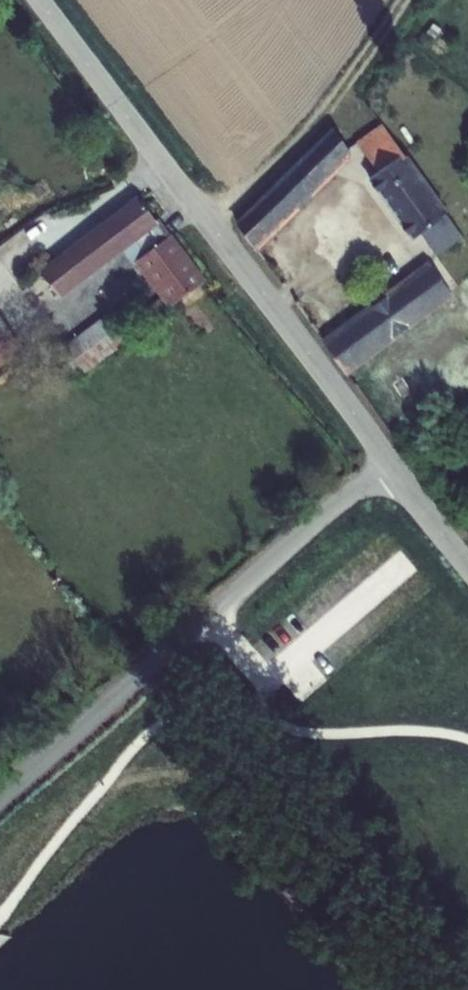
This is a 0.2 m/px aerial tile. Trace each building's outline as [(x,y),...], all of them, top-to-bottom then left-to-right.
[(405,157),(382,124),(356,142),(378,171),(368,179),(412,240),(421,233),(438,255),(463,238),(445,212),(448,211),(407,155),(405,157)] [(352,155),(332,127),(234,223),(256,252),(352,155)] [(138,195),(41,270),(62,299),(124,252),(159,225),(160,224),(157,220),(138,195)] [(159,225),(169,238),(174,235),(160,218),(157,220),(160,224),(159,225)] [(133,264),(136,263),(169,238),(159,225),(124,252),(133,264)] [(168,309),(208,280),(174,235),(169,238),(136,263),(168,309)] [(410,329),(455,297),(427,261),(385,292),(387,295),(372,306),(370,304),(322,338),(346,375),(395,340),(393,338),(408,327),(410,329)] [(12,333),(14,331),(0,313),(0,342),(12,333)] [(80,378),(130,341),(109,313),(60,351),(80,378)]
